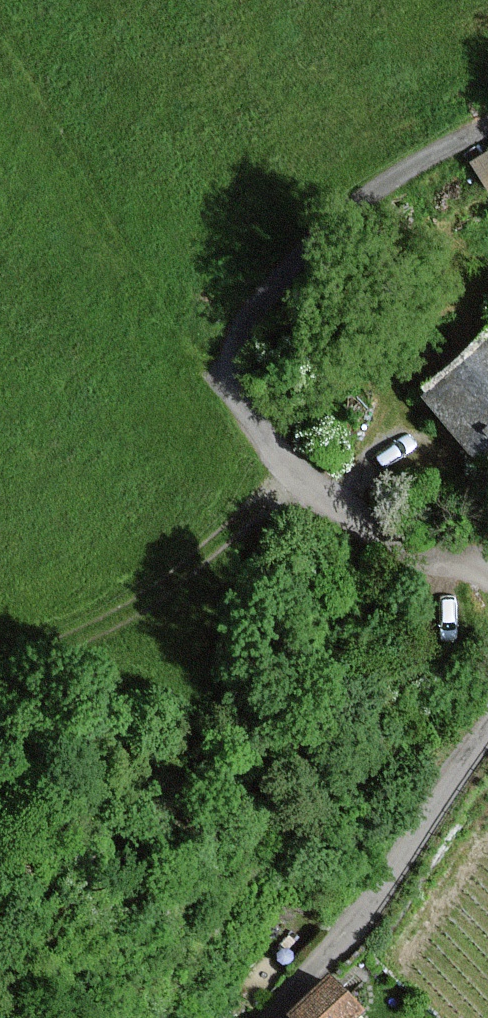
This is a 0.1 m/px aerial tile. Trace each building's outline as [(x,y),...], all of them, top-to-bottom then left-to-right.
[(475,162),(487,187),(487,155),(475,162)] [(420,393),(473,453),(487,440),(487,334),(420,393)] [(360,1014),(328,978),(286,1015),(289,1017),(355,1017),(360,1014)]
